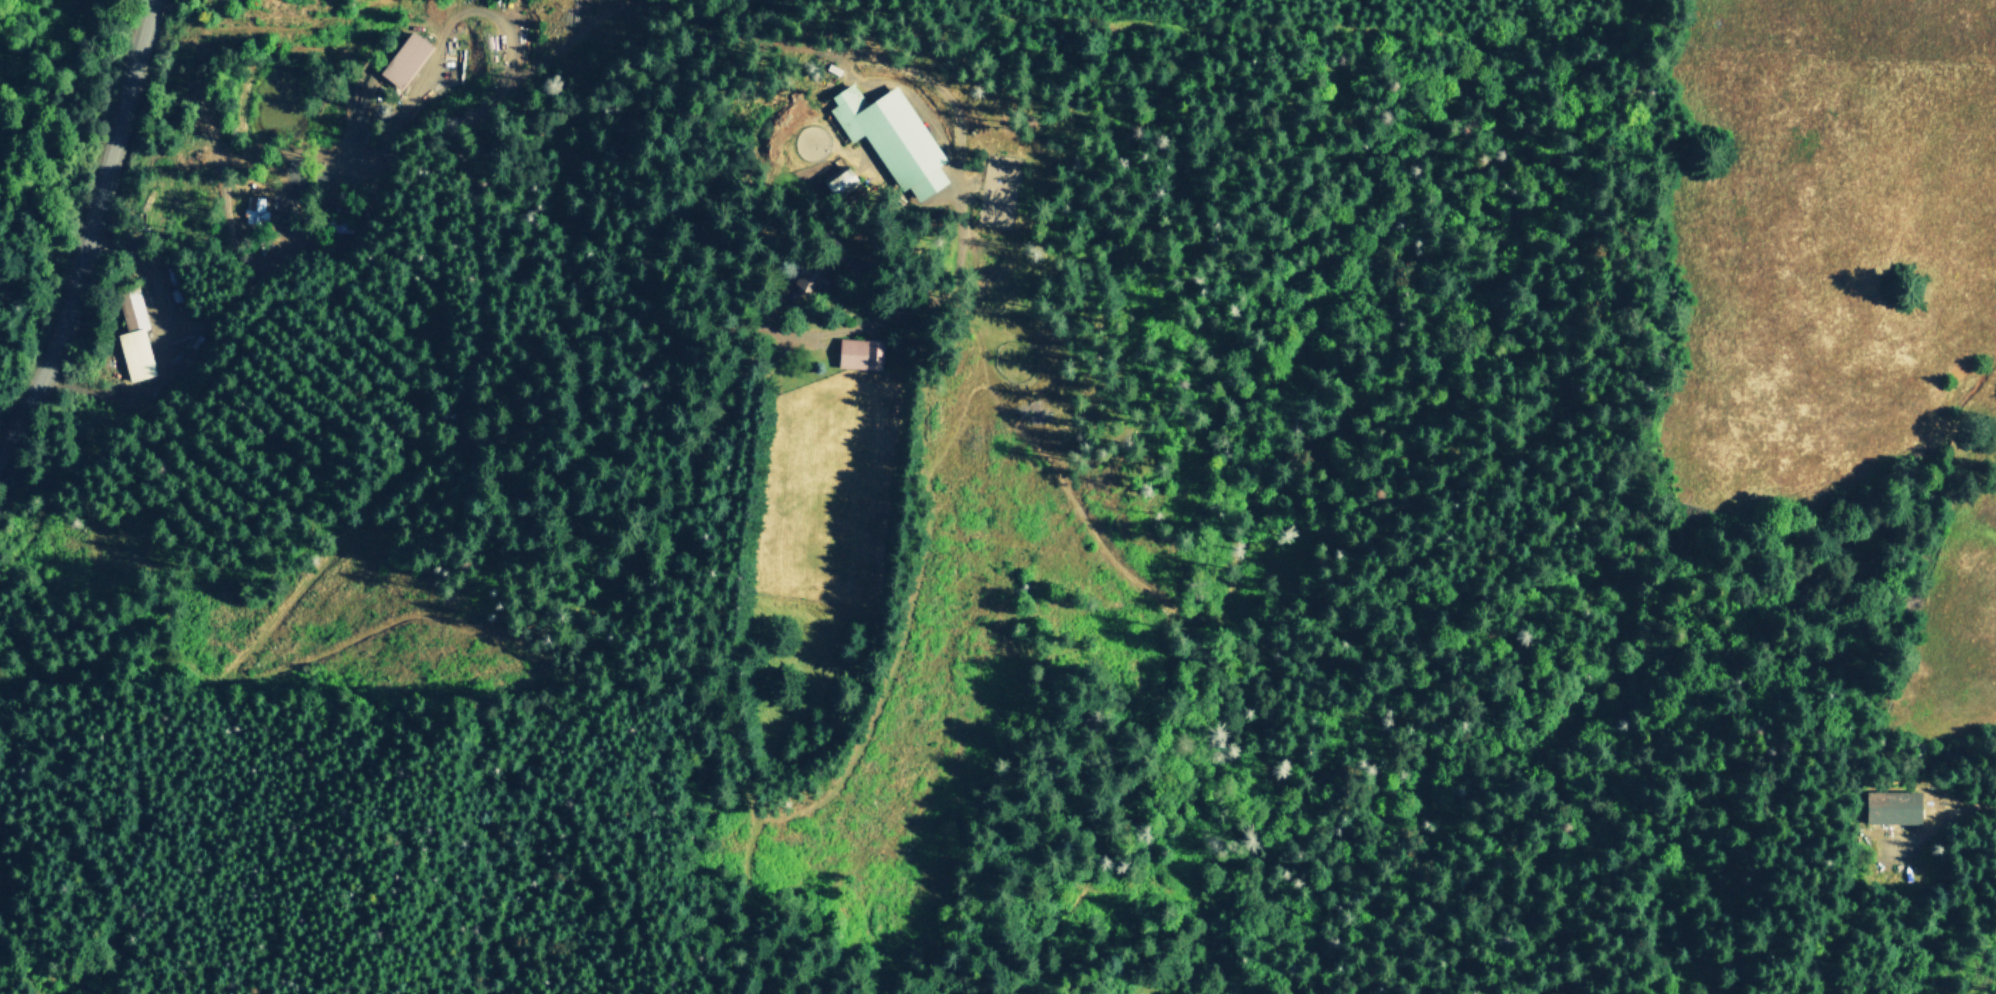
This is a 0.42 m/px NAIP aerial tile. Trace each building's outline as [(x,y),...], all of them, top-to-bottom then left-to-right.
[(431,46),(410,30),(377,73),(398,89),(431,46)] [(897,85),(865,104),(852,82),(829,96),(834,105),(829,108),(849,143),(864,134),(898,190),(907,185),(917,202),(947,183),(937,166),(943,162),(897,85)] [(832,199),(857,183),(846,166),(821,182),(832,199)] [(266,196),(246,196),(245,222),(265,223),(266,196)] [(830,273),(805,263),(795,287),(813,295),(818,282),(825,285),(830,273)] [(127,382),(153,376),(142,328),(147,327),(138,289),(116,294),(124,333),(116,335),(127,382)] [(838,368),(881,370),(882,340),(839,338),(838,368)] [(1920,790),(1865,789),(1864,821),(1919,822),(1920,790)]
